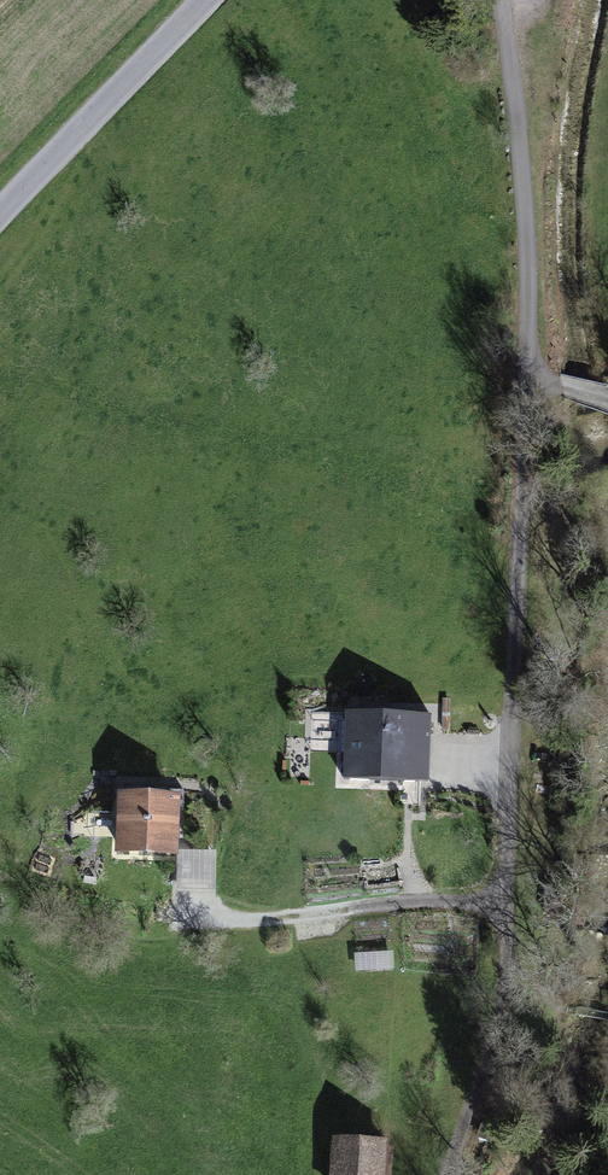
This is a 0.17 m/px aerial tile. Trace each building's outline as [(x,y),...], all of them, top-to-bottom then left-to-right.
[(432,710),(347,706),(343,775),(429,779),(432,710)] [(181,788),(117,786),(114,849),(179,852),(179,848),(181,788)] [(179,848),(179,852),(178,890),(216,891),(217,848),(179,848)] [(331,1131),(328,1174),(386,1174),(389,1135),(331,1131)]
